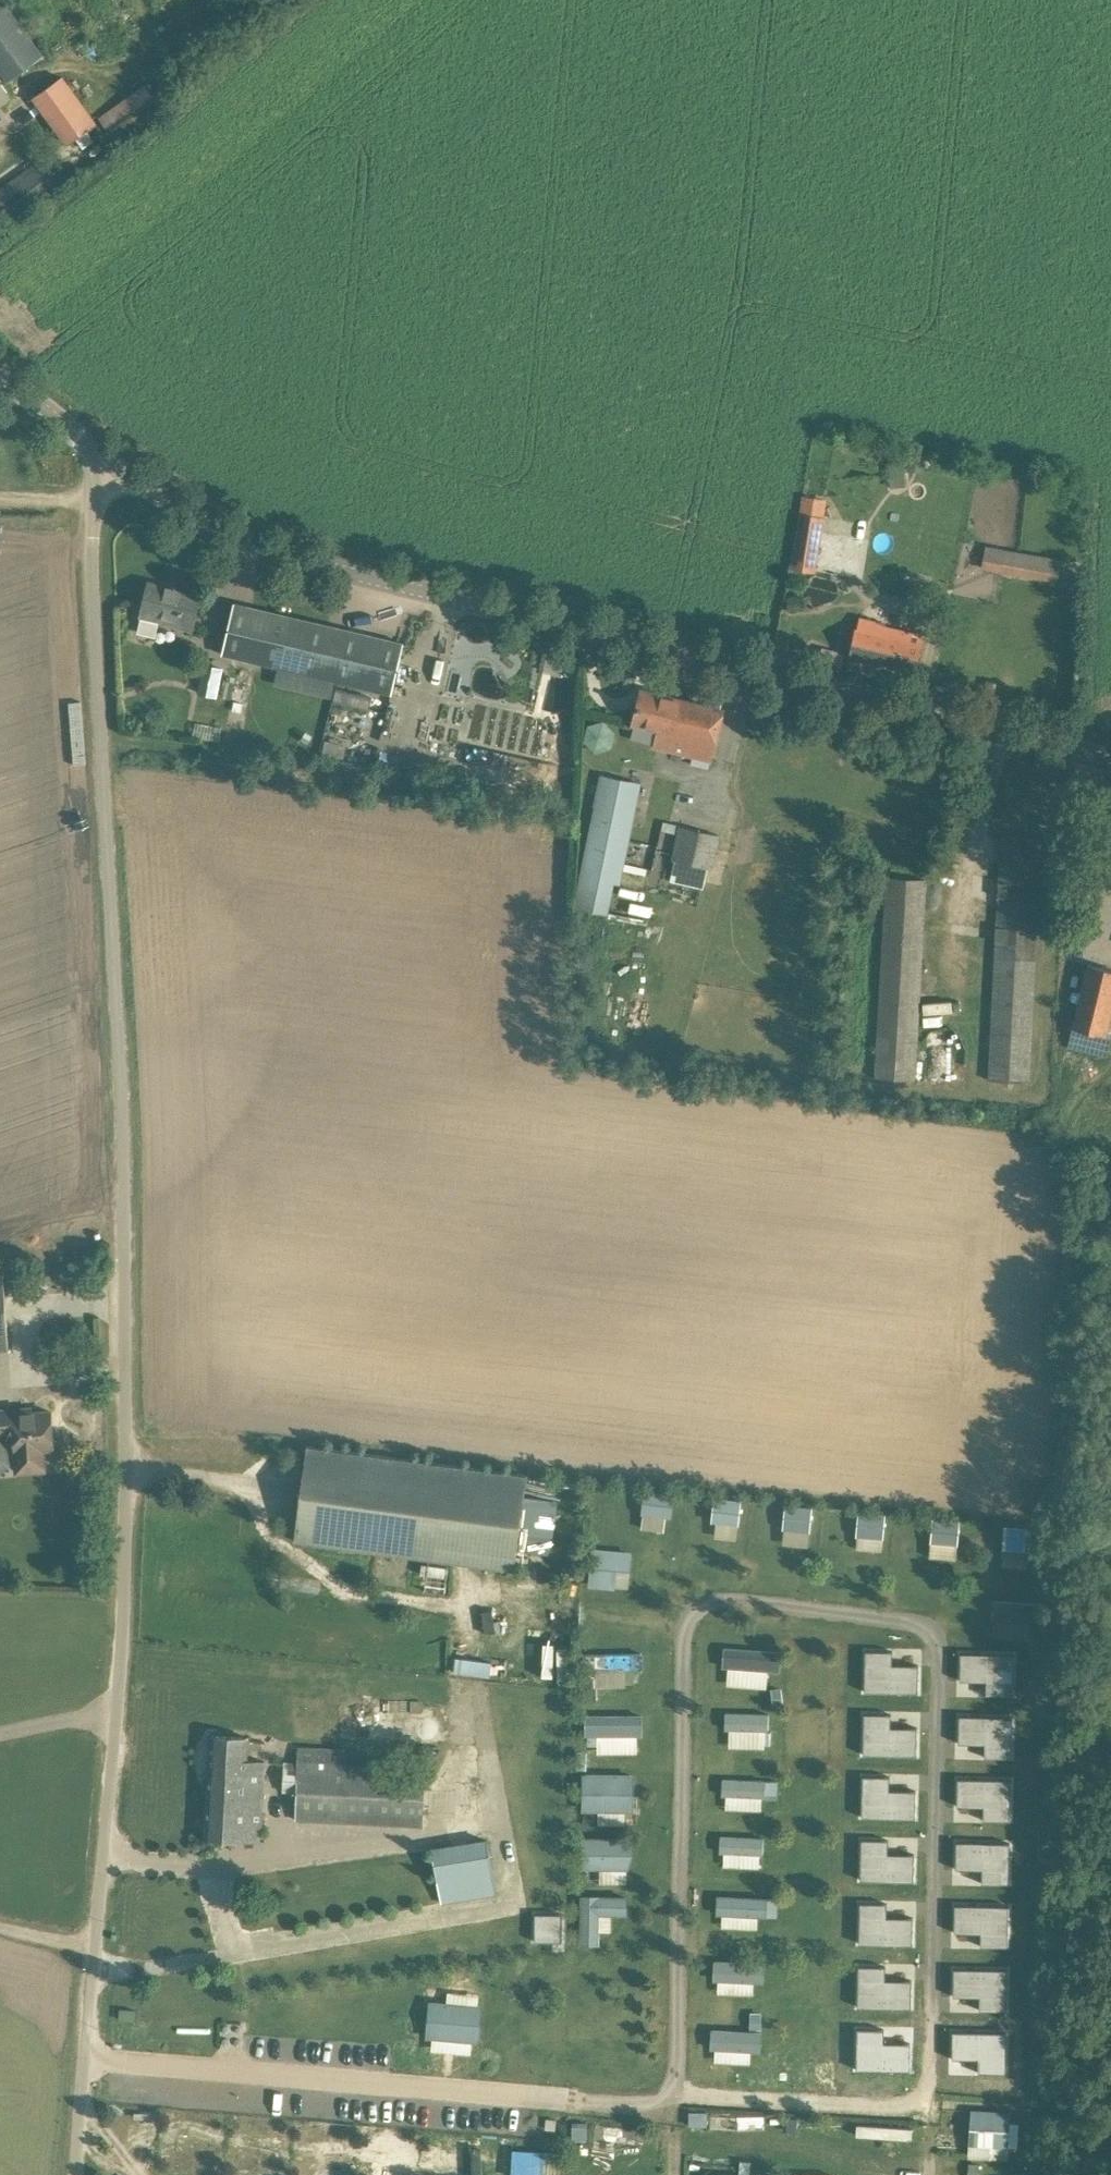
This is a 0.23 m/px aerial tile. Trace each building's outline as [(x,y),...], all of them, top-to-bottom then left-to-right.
[(7,82),(44,55),(4,0),(0,0),(0,72),(7,82)] [(63,75),(33,97),(66,144),(97,122),(63,75)] [(12,99),(0,82),(0,107),(12,99)] [(4,227),(73,177),(54,150),(0,189),(0,222),(4,227)] [(910,456),(908,470),(922,472),(925,459),(910,456)] [(888,464),(889,476),(889,477),(903,475),(905,475),(904,463),(888,464)] [(800,513),(797,529),(822,533),(824,517),(800,513)] [(987,545),(983,568),(1002,571),(1006,549),(987,545)] [(793,552),(791,569),(815,573),(818,556),(793,552)] [(1038,556),(1019,553),(1016,570),(1035,574),(1038,556)] [(138,629),(157,634),(160,621),(192,628),(200,594),(149,582),(138,629)] [(235,602),(222,655),(391,695),(404,642),(235,602)] [(849,656),(916,672),(924,635),(884,625),(885,622),(860,616),(857,628),(856,627),(849,656)] [(206,663),(199,692),(215,696),(222,667),(206,663)] [(336,688),(333,701),(369,709),(372,697),(336,688)] [(655,745),(710,759),(718,731),(723,710),(642,690),(637,711),(634,722),(659,729),(655,745)] [(477,733),(495,734),(497,706),(479,705),(477,733)] [(193,735),(220,740),(223,725),(196,720),(193,735)] [(613,747),(614,722),(586,722),(586,747),(613,747)] [(326,740),(323,753),(343,758),(347,745),(326,740)] [(644,780),(600,771),(572,904),(616,913),(644,780)] [(660,846),(661,847),(675,849),(673,857),(678,858),(674,875),(705,882),(709,865),(714,866),(721,832),(712,829),(714,820),(675,812),(673,821),(666,819),(660,846)] [(988,1079),(1027,1081),(1041,837),(1002,835),(988,1079)] [(874,1075),(918,1077),(931,874),(888,871),(874,1075)] [(1073,1027),(1106,1036),(1110,1018),(1110,969),(1089,964),(1073,1027)] [(9,1349),(4,1268),(0,1268),(0,1349),(9,1349)] [(55,1447),(52,1411),(32,1412),(32,1408),(0,1410),(0,1458),(10,1466),(16,1466),(16,1471),(45,1469),(43,1448),(55,1447)] [(295,1540),(515,1570),(528,1475),(308,1444),(295,1540)] [(641,1524),(669,1528),(674,1492),(646,1488),(641,1524)] [(715,1494),(713,1518),(741,1522),(744,1497),(715,1494)] [(813,1530),(814,1503),(785,1502),(784,1529),(813,1530)] [(858,1533),(885,1537),(889,1512),(861,1508),(858,1533)] [(932,1540),(961,1541),(962,1516),(933,1515),(932,1540)] [(1034,1549),(1034,1523),(1003,1523),(1003,1549),(1034,1549)] [(595,1547),(594,1584),(631,1585),(632,1548),(595,1547)] [(994,1598),(993,1635),(1033,1636),(1033,1599),(994,1598)] [(725,1684),(768,1686),(769,1669),(782,1669),(783,1648),(726,1645),(725,1684)] [(457,1657),(455,1671),(490,1675),(492,1661),(457,1657)] [(1013,1662),(1013,1703),(1036,1704),(1036,1662),(1013,1662)] [(727,1711),(728,1746),(771,1745),(770,1710),(727,1711)] [(587,1733),(598,1733),(598,1751),(642,1751),(642,1711),(587,1711),(587,1733)] [(211,1734),(205,1838),(261,1842),(265,1761),(247,1760),(248,1736),(233,1735),(211,1734)] [(346,1764),(347,1748),(299,1746),(298,1762),(284,1761),(283,1790),(297,1791),(296,1819),(422,1825),(425,1768),(346,1764)] [(625,1809),(637,1809),(637,1772),(584,1771),(583,1810),(599,1810),(598,1822),(625,1822),(625,1809)] [(839,1787),(863,1788),(863,1777),(840,1776),(839,1787)] [(725,1777),(724,1808),(763,1808),(763,1793),(776,1793),(776,1778),(725,1777)] [(997,1779),(996,1833),(1040,1834),(1041,1779),(997,1779)] [(600,1881),(632,1882),(633,1836),(584,1834),(583,1867),(600,1867),(600,1881)] [(723,1834),(722,1865),(762,1865),(762,1834),(723,1834)] [(433,1846),(431,1846),(440,1899),(495,1892),(486,1836),(433,1845),(433,1846)] [(841,1888),(867,1888),(867,1875),(841,1874),(841,1888)] [(601,1913),(629,1913),(630,1893),(582,1893),(581,1941),(600,1942),(601,1913)] [(720,1894),(720,1926),(759,1926),(759,1915),(778,1916),(778,1894),(720,1894)] [(1030,1928),(1030,1897),(989,1897),(988,1928),(1030,1928)] [(535,1913),(535,1940),(562,1941),(563,1913),(535,1913)] [(717,1991),(755,1991),(756,1981),(766,1981),(766,1959),(717,1958),(717,1991)] [(484,2005),(430,1999),(427,2037),(480,2042),(484,2005)] [(120,2008),(120,2018),(134,2019),(135,2009),(120,2008)] [(753,2061),(753,2051),(764,2051),(764,2028),(714,2027),(713,2060),(753,2061)] [(827,2033),(827,2066),(852,2067),(852,2049),(886,2049),(886,2033),(827,2033)] [(1008,2052),(1007,2068),(1028,2069),(1029,2037),(976,2035),(975,2051),(1008,2052)] [(741,2160),(740,2173),(750,2173),(751,2160),(741,2160)]
